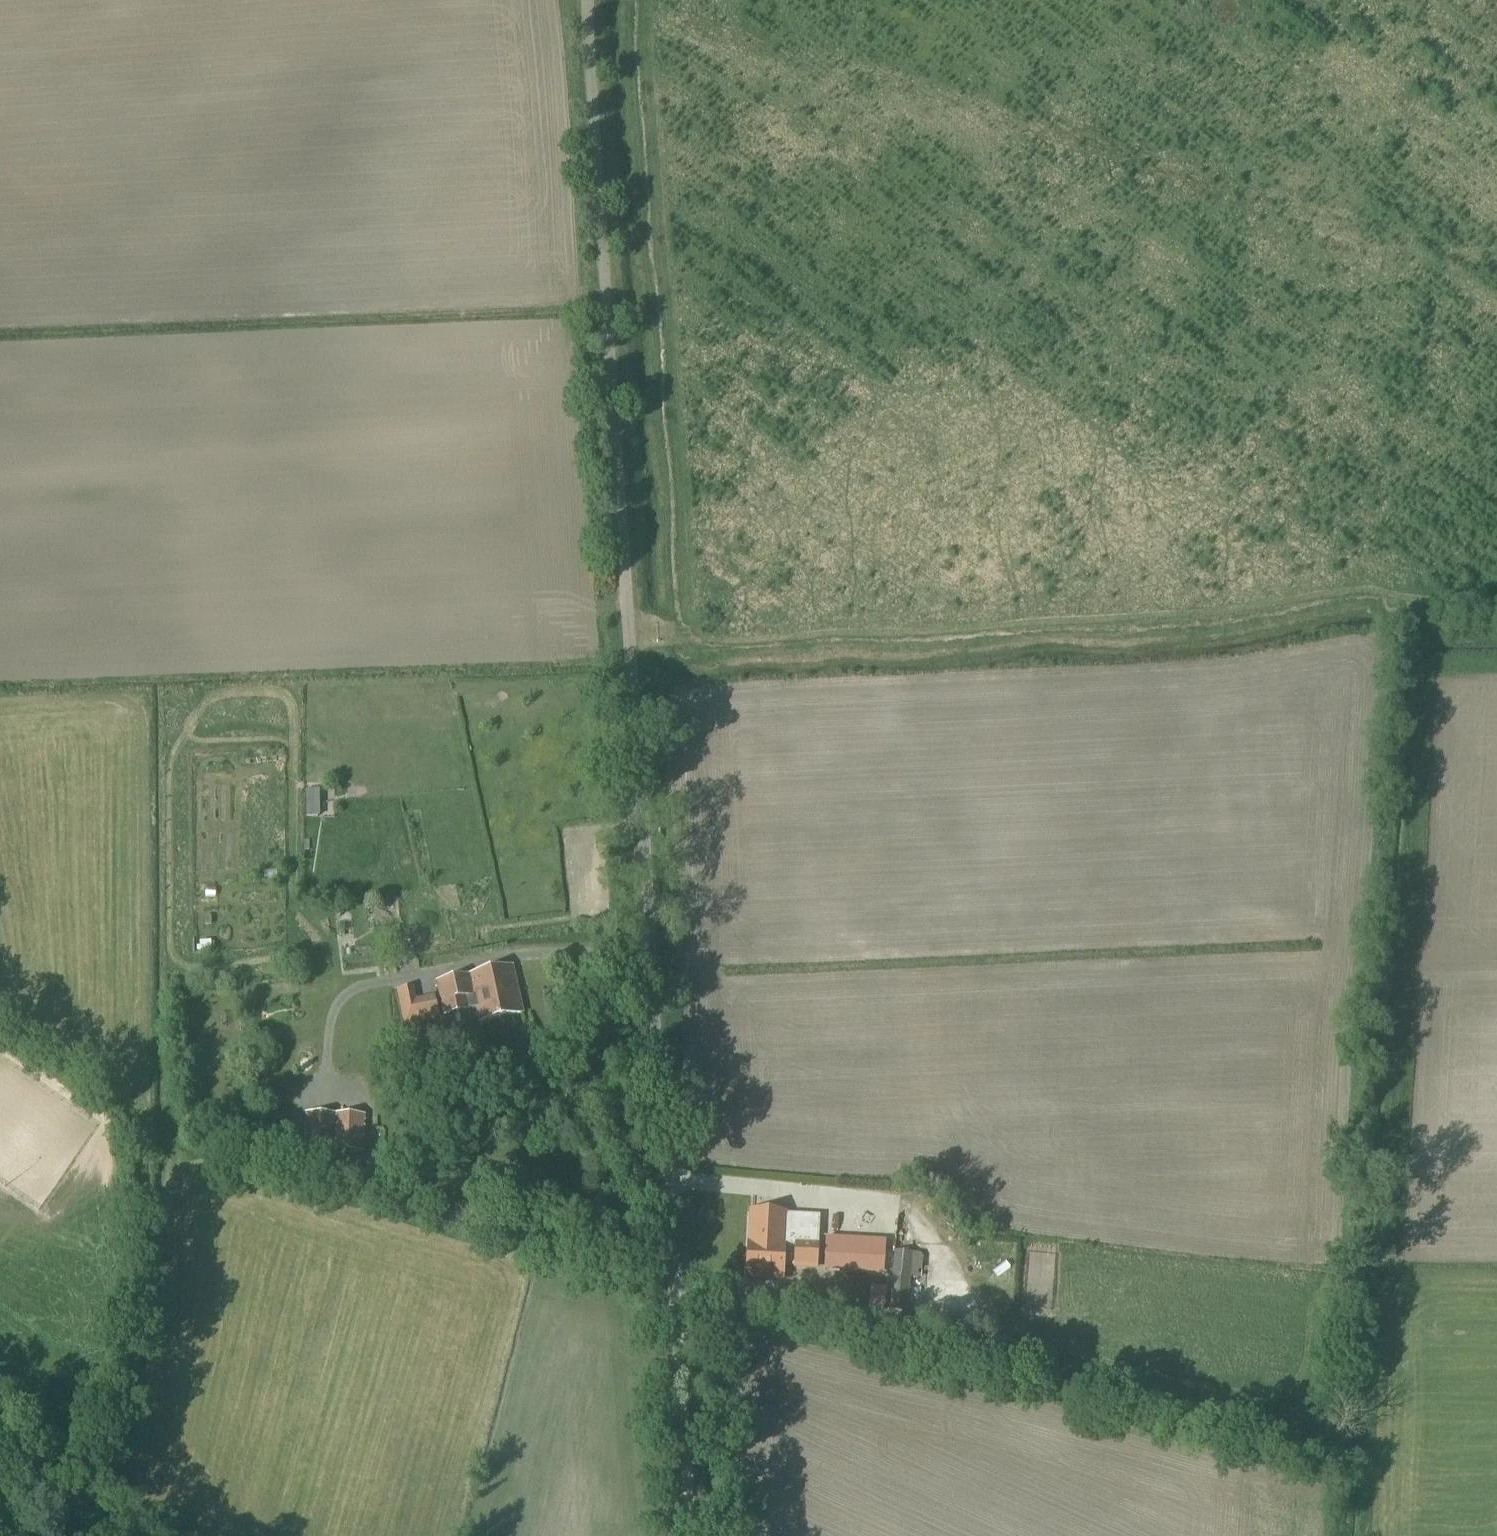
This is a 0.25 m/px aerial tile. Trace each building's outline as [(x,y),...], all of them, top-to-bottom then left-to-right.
[(478,1024),(522,1015),(512,967),(437,983),(444,1016),(475,1010),(478,1024)] [(417,1016),(439,1011),(435,992),(414,997),(417,1016)] [(364,1153),(365,1116),(305,1113),(303,1151),(364,1153)] [(749,1243),(747,1278),(783,1280),(783,1267),(784,1246),(783,1246),(784,1232),(785,1216),(751,1215),(750,1243),(749,1243)] [(784,1246),(783,1267),(793,1267),(793,1270),(817,1272),(819,1234),(784,1232),(783,1246),(784,1246)] [(908,1312),(910,1278),(907,1277),(908,1258),(893,1257),(889,1311),(908,1312)] [(825,1309),(826,1292),(780,1289),(779,1306),(825,1309)] [(914,1334),(914,1336),(939,1341),(943,1319),(918,1314),(915,1332),(914,1334)]
